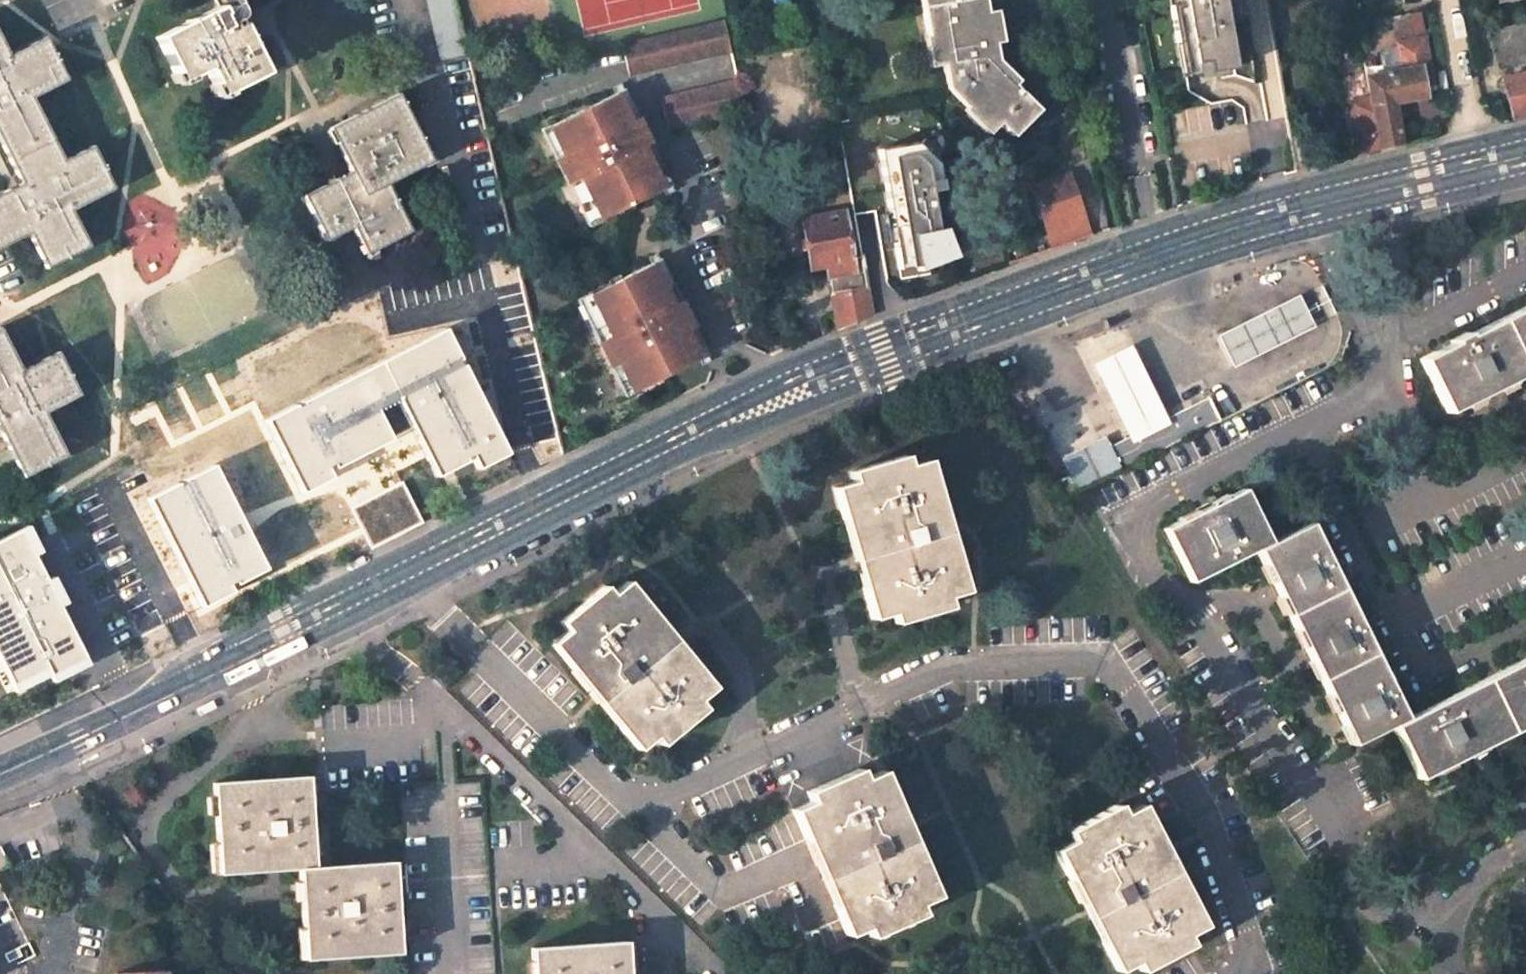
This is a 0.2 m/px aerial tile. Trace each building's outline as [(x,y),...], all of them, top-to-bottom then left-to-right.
[(219,3),(159,32),(158,33),(180,76),(207,64),(220,90),(265,69),(241,20),(239,21),(236,16),(239,14),(241,12),(236,0),(217,0),(219,3)] [(925,34),(931,33),(935,62),(940,61),(944,88),(964,108),(968,104),(991,128),(996,123),(1009,137),(1035,111),(1010,87),(1016,80),(996,61),(992,30),(989,31),(985,0),(919,0),(925,34)] [(1174,43),(1187,41),(1191,63),(1203,61),(1205,74),(1231,69),(1224,23),(1237,21),(1234,0),(1167,0),(1174,43)] [(1424,8),(1391,14),(1400,65),(1423,61),(1427,83),(1437,81),(1424,8)] [(628,75),(734,53),(727,18),(621,39),(628,75)] [(21,180),(0,191),(0,244),(27,230),(44,264),(87,242),(70,208),(113,186),(91,144),(64,159),(31,94),(66,76),(45,34),(9,52),(0,34),(0,140),(21,180)] [(1205,74),(1203,61),(1191,63),(1187,41),(1174,43),(1180,78),(1205,74)] [(1368,98),(1378,150),(1401,146),(1407,145),(1399,103),(1430,97),(1427,83),(1423,61),(1400,65),(1363,72),(1368,98)] [(1500,79),(1510,118),(1525,114),(1525,73),(1500,79)] [(738,75),(664,94),(667,104),(672,124),(693,118),(745,105),(738,75)] [(1347,97),(1359,95),(1357,75),(1344,76),(1347,97)] [(397,93),(328,127),(350,171),(302,195),(325,238),(352,224),(366,252),(410,229),(386,181),(431,160),(397,93)] [(1378,150),(1368,98),(1345,103),(1356,156),(1378,150)] [(561,188),(567,199),(580,193),(600,235),(617,227),(614,222),(634,212),(636,217),(643,214),(671,201),(638,132),(629,137),(616,110),(551,142),(563,169),(554,173),(561,188)] [(942,227),(935,230),(928,191),(939,189),(938,180),(943,179),(939,162),(935,162),(915,141),(877,149),(888,214),(893,241),(897,268),(914,264),(916,269),(945,258),(952,256),(942,227)] [(1090,236),(1068,173),(1032,187),(1053,248),(1078,240),(1090,236)] [(567,199),(588,242),(600,235),(580,193),(567,199)] [(859,256),(851,258),(843,212),(803,221),(813,268),(827,265),(836,322),(843,320),(870,309),(866,287),(864,287),(859,256)] [(893,241),(888,214),(878,216),(883,243),(893,241)] [(694,350),(654,268),(652,263),(625,277),(627,281),(607,291),(605,286),(588,294),(608,335),(597,341),(610,368),(618,364),(631,391),(698,359),(694,350)] [(1217,331),(1233,364),(1313,325),(1298,293),(1217,331)] [(578,299),(597,341),(608,335),(588,294),(578,299)] [(1498,323),(1525,376),(1525,375),(1525,309),(1498,323)] [(1446,416),(1525,376),(1498,323),(1463,341),(1418,363),(1446,416)] [(448,325),(265,419),(301,490),(332,474),(325,461),(334,457),(339,465),(400,434),(385,405),(395,400),(435,478),(508,440),(448,325)] [(1093,361),(1132,438),(1168,420),(1129,343),(1093,361)] [(13,477),(56,456),(33,411),(69,394),(47,352),(12,369),(0,345),(0,451),(13,477)] [(1104,437),(1061,459),(1077,492),(1218,421),(1208,400),(1168,420),(1132,438),(1110,449),(1104,437)] [(875,464),(849,471),(852,482),(833,487),(871,619),(891,613),(894,624),(949,607),(946,597),(966,592),(927,460),(907,466),(904,455),(875,464)] [(221,465),(151,500),(205,607),(275,572),(221,465)] [(1163,528),(1190,582),(1254,550),(1273,586),(1302,644),(1337,714),(1352,744),(1392,725),(1418,779),(1525,725),(1525,658),(1439,701),(1406,718),(1309,523),(1269,543),(1242,489),(1204,508),(1163,528)] [(17,690),(49,674),(53,682),(91,663),(62,607),(70,603),(56,576),(46,580),(33,556),(38,549),(25,524),(0,537),(0,657),(17,690)] [(579,606),(559,622),(566,631),(550,644),(637,749),(653,737),(660,745),(704,709),(697,700),(713,687),(626,581),(610,594),(604,586),(579,606)] [(831,780),(806,791),(810,801),(791,809),(846,935),(865,927),(869,936),(922,914),(917,904),(936,895),(881,770),(863,778),(858,768),(831,780)] [(213,783),(219,874),(299,868),(314,867),(308,776),(262,780),(213,783)] [(1091,818),(1066,831),(1071,840),(1054,850),(1117,971),(1135,962),(1140,971),(1191,944),(1186,934),(1204,925),(1140,804),(1122,814),(1117,804),(1091,818)] [(0,845),(0,869),(10,864),(1,845),(0,845)] [(299,868),(304,959),(399,953),(394,862),(352,865),(314,867),(299,868)] [(533,973),(628,973),(626,941),(579,945),(531,948),(533,973)]
